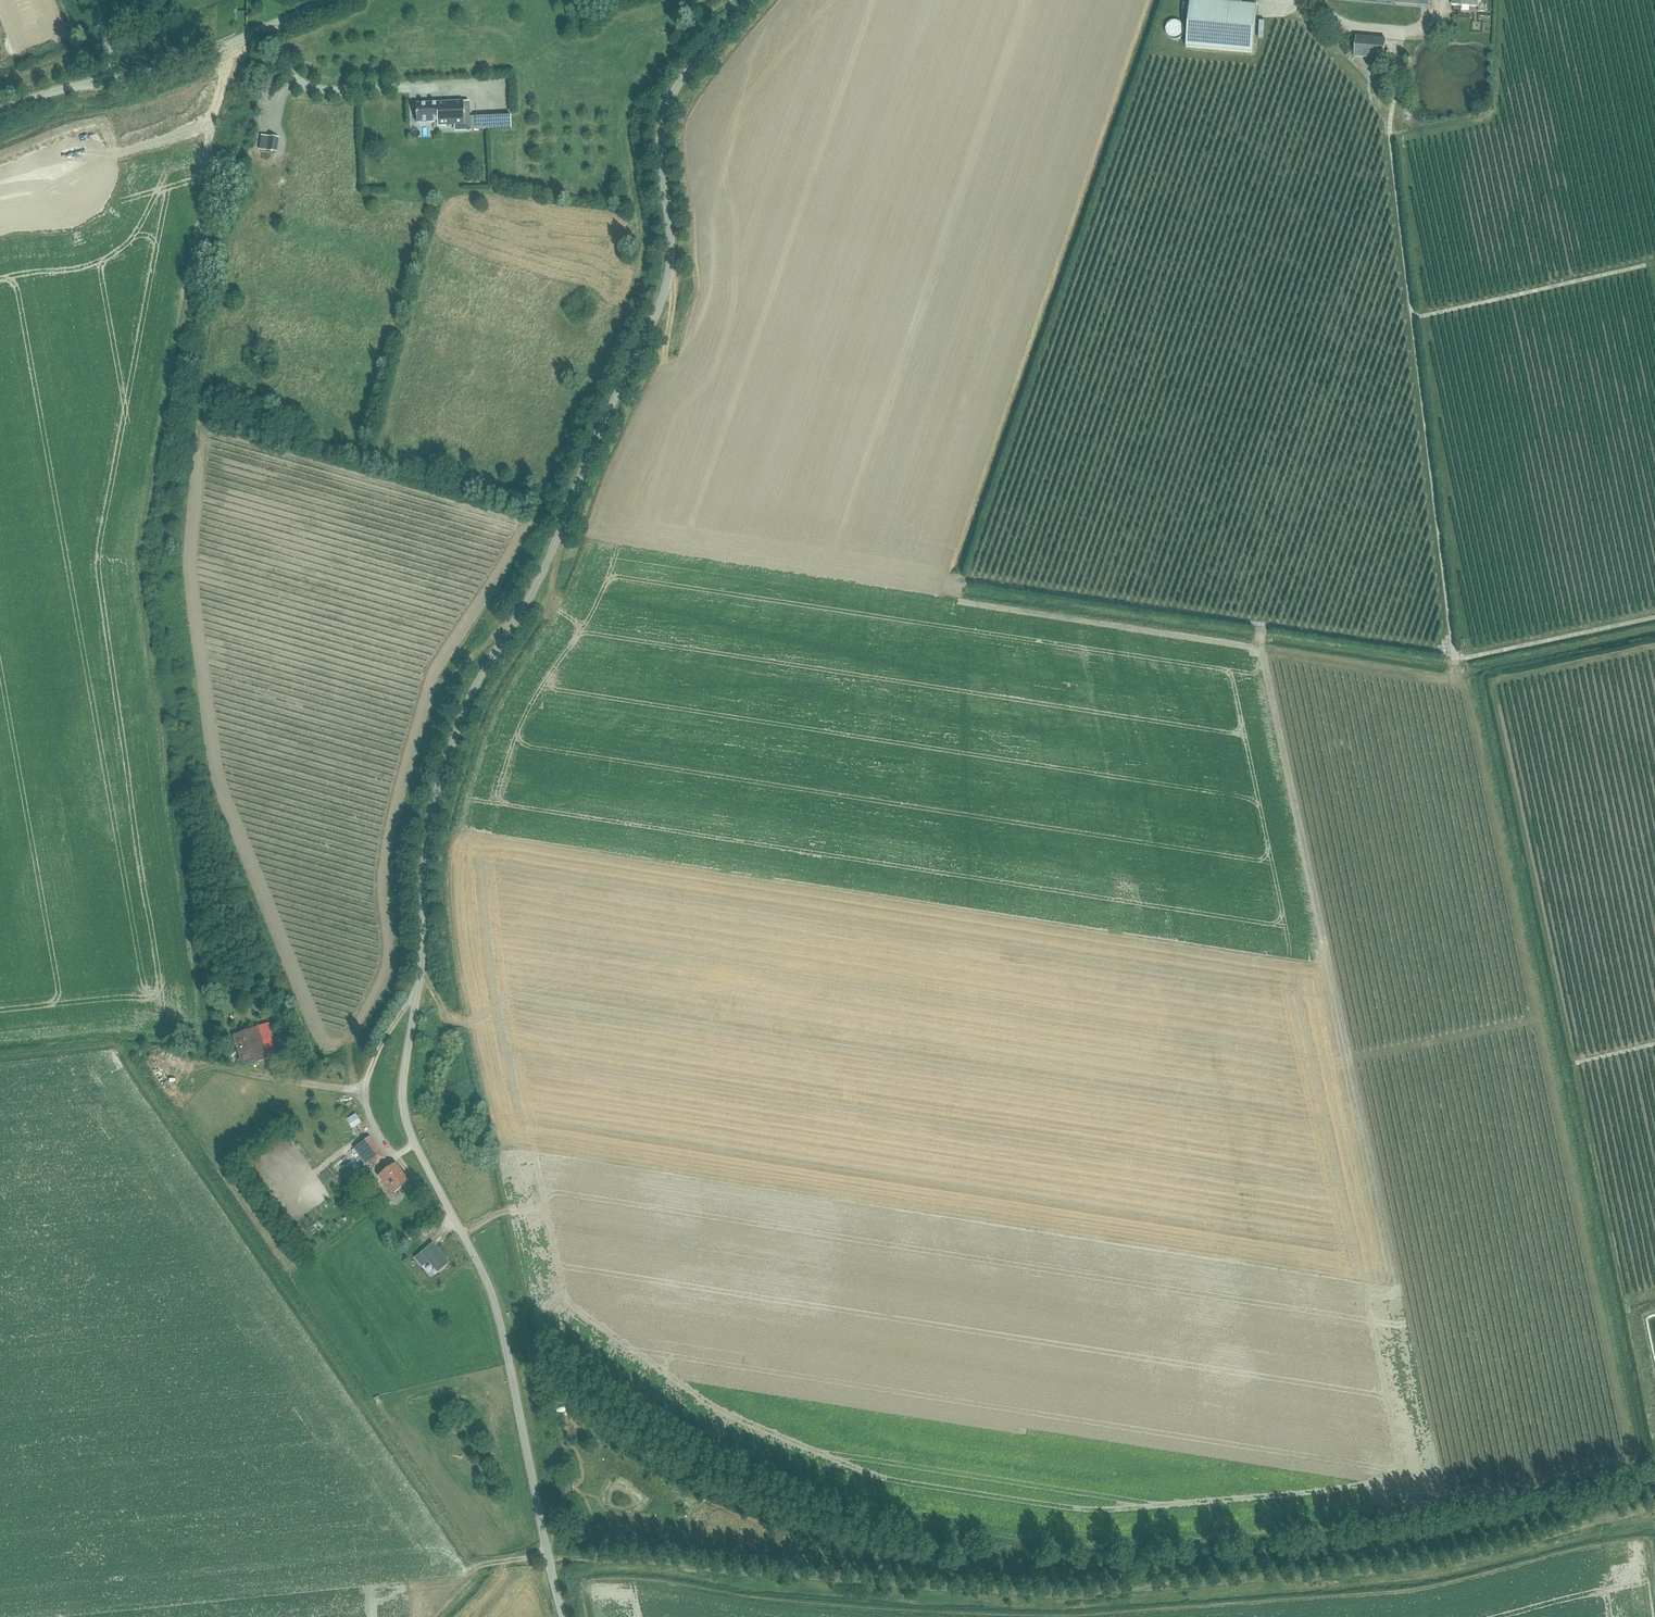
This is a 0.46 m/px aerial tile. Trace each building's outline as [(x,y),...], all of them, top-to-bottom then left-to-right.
[(1257,2),(1257,0),(1191,0),(1190,5),(1189,18),(1187,51),(1253,56),(1257,2)] [(1451,5),(1479,8),(1478,12),(1486,13),(1487,2),(1479,2),(1480,0),(1452,0),(1451,5)] [(1183,5),(1182,18),(1189,18),(1190,5),(1183,5)] [(1386,41),(1356,39),(1355,58),(1384,61),(1386,41)] [(416,104),(416,123),(438,122),(438,126),(454,125),(455,131),(470,130),(469,101),(416,104)] [(489,116),(489,129),(511,128),(511,115),(489,116)] [(278,138),(269,137),(267,151),(276,152),(278,138)] [(257,1027),(233,1036),(244,1067),(268,1058),(257,1027)] [(369,1137),(354,1148),(366,1163),(372,1158),(376,1164),(384,1157),(369,1137)] [(394,1164),(379,1175),(393,1193),(407,1182),(394,1164)] [(433,1244),(416,1258),(422,1266),(429,1261),(438,1271),(448,1263),(433,1244)]
